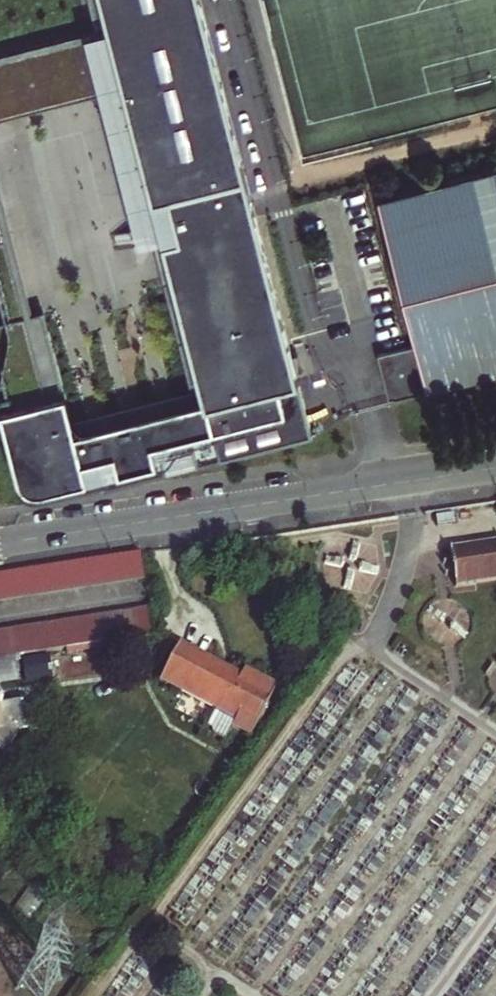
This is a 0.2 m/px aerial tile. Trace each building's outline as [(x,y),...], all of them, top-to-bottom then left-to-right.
[(14,314),(0,317),(0,348),(15,404),(34,479),(91,465),(103,462),(105,472),(108,483),(224,453),(242,448),(318,429),(256,184),(208,0),(109,0),(114,19),(122,52),(90,60),(96,86),(111,83),(140,198),(158,193),(174,190),(184,229),(167,233),(209,394),(79,427),(76,415),(48,305),(38,308),(25,311),(6,233),(0,211),(0,259),(14,314)] [(96,86),(90,60),(122,52),(114,19),(109,0),(96,0),(102,22),(0,49),(0,111),(96,86)] [(386,187),(436,391),(495,377),(495,161),(386,187)] [(209,394),(167,233),(158,235),(197,384),(76,415),(79,427),(209,394)] [(434,387),(422,341),(384,351),(396,397),(434,387)] [(34,479),(15,404),(6,407),(26,484),(29,487),(33,489),(37,490),(105,472),(103,462),(91,465),(34,479)] [(495,576),(495,538),(456,544),(461,580),(495,576)] [(156,571),(153,554),(152,546),(0,573),(0,599),(156,571)] [(164,604),(0,632),(0,653),(1,658),(154,632),(166,615),(164,604)] [(255,662),(246,676),(213,655),(186,638),(161,674),(237,724),(229,735),(245,745),(288,683),(255,662)] [(19,660),(24,687),(52,682),(47,655),(19,660)] [(7,753),(31,729),(26,702),(5,706),(1,684),(0,684),(0,751),(7,753)]
